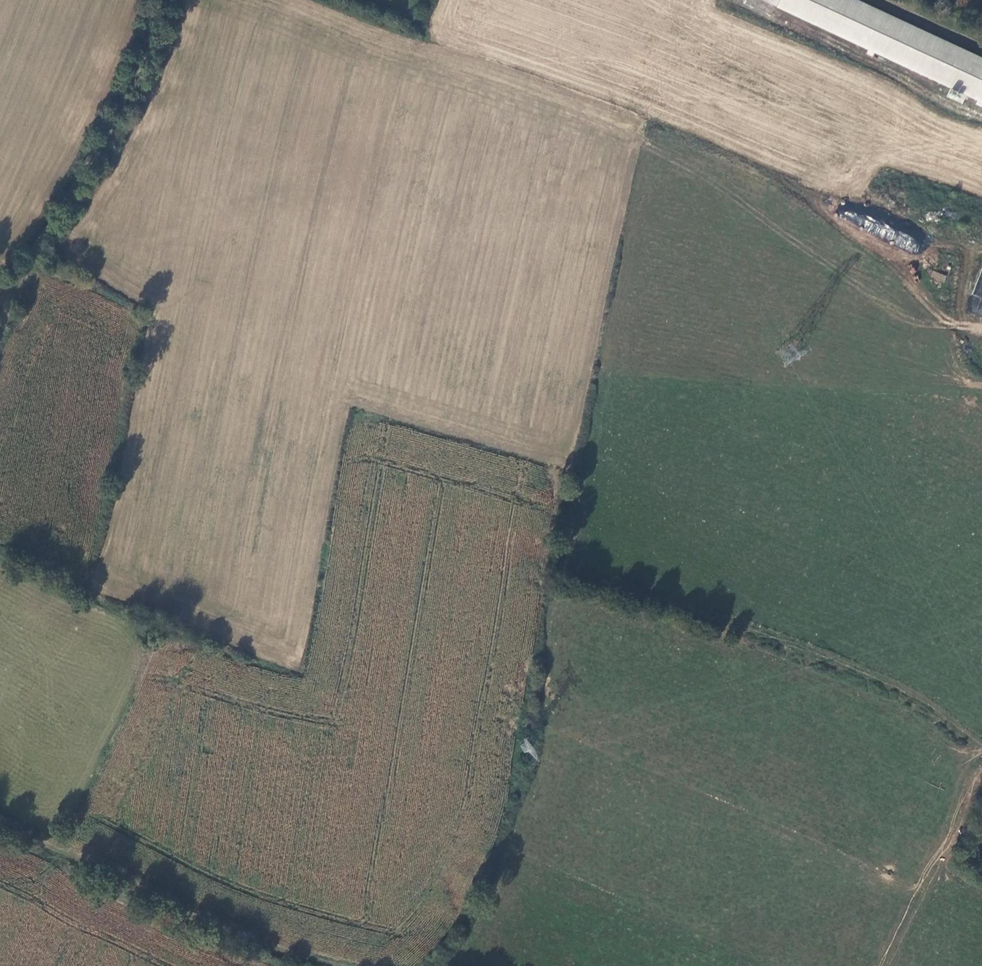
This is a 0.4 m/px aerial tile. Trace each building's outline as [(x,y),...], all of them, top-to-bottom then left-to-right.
[(971,314),(981,318),(981,268),(972,294),(972,300),(971,304),(971,314)] [(932,270),(930,278),(943,283),(946,275),(932,270)]
